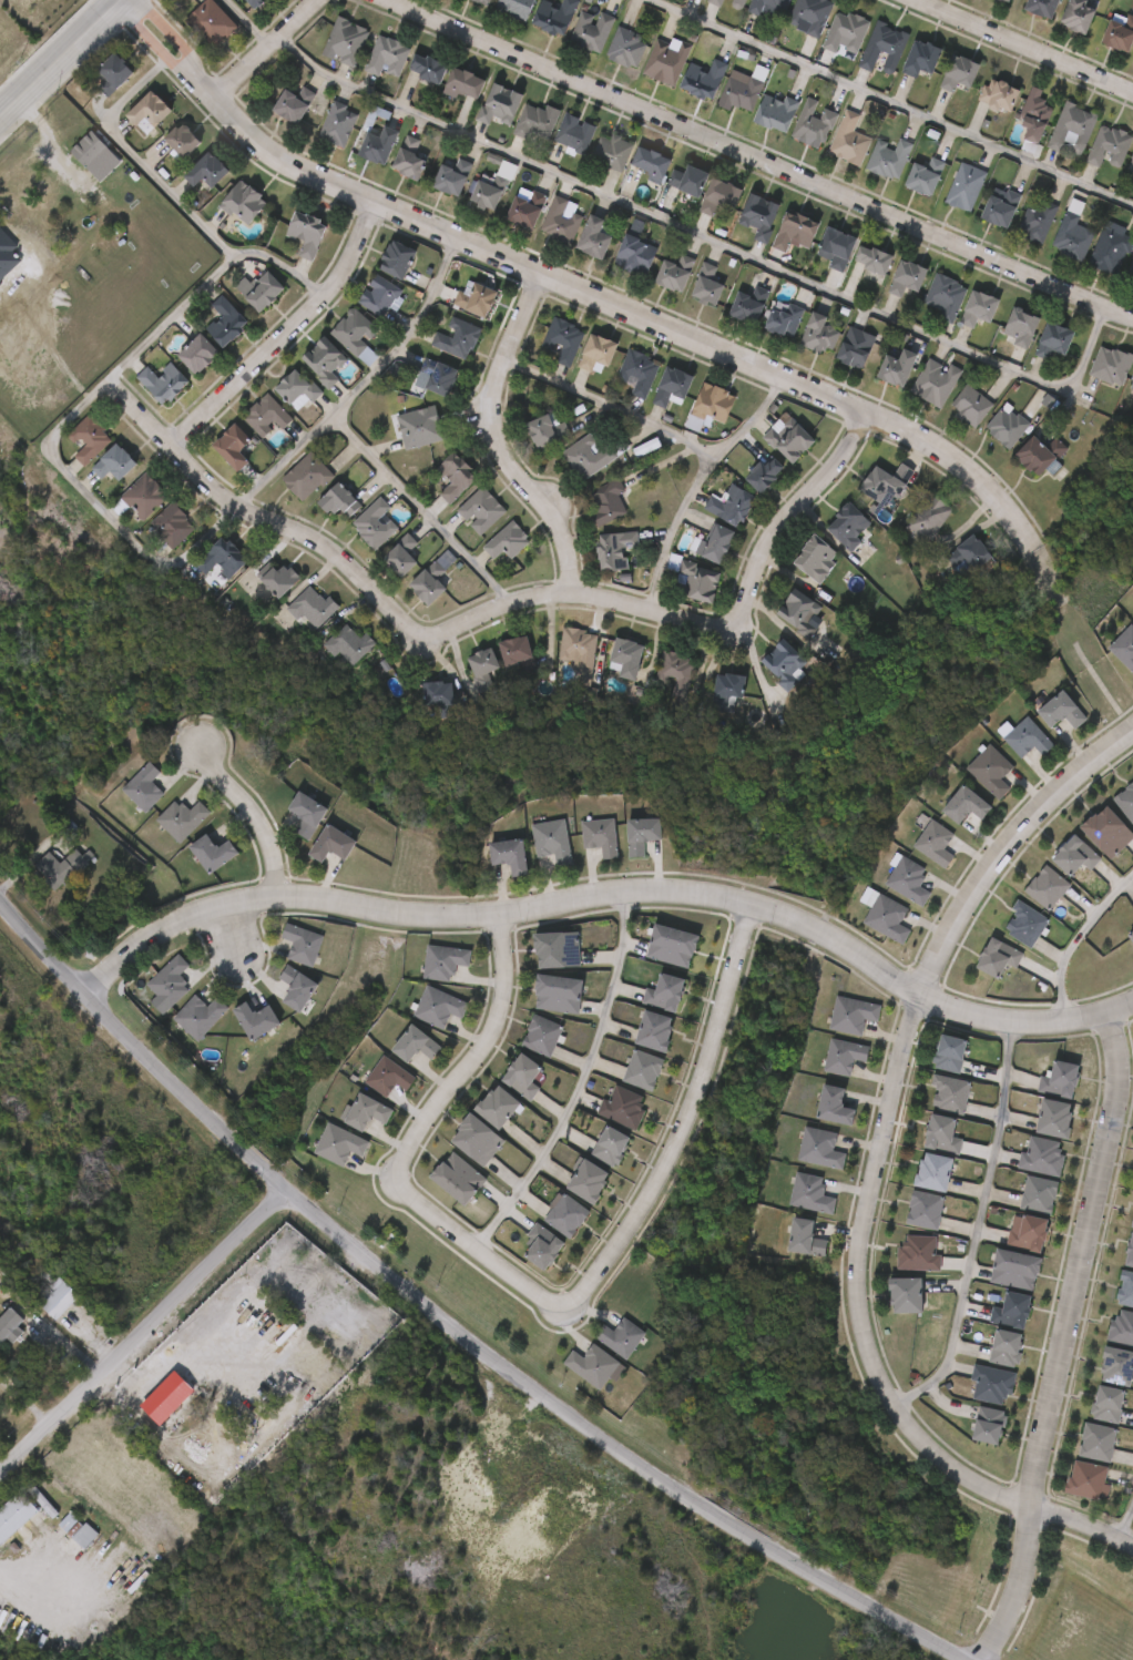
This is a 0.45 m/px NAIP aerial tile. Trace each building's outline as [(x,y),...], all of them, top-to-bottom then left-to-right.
[(185,19),(205,0),(209,0),(235,27),(214,48),(185,19)] [(249,9),(242,0),(260,0),(249,9)] [(492,9),(496,0),(534,0),(524,23),(492,9)] [(558,7),(561,0),(575,0),(578,1),(561,40),(529,24),(540,0),(543,0),(558,7)] [(707,3),(708,0),(746,0),(742,12),(725,6),(724,9),(707,3)] [(746,10),(751,0),(788,0),(777,23),(746,10)] [(788,22),(795,0),(831,0),(819,40),(804,34),(806,27),(788,22)] [(1022,9),(1026,0),(1059,0),(1049,21),(1022,9)] [(1058,24),(1068,0),(1092,0),(1098,2),(1084,35),(1058,24)] [(857,53),(839,47),(837,53),(821,48),(836,9),(868,21),(857,53)] [(601,55),(569,44),(579,11),(598,18),(600,12),(613,17),(601,55)] [(1126,13),(1132,16),(1132,37),(1126,53),(1099,42),(1109,17),(1123,22),(1126,13)] [(198,64),(218,43),(188,15),(168,36),(198,64)] [(368,30),(354,68),(320,54),(336,17),(368,30)] [(909,33),(892,75),(876,68),(874,73),(857,67),(876,20),(909,33)] [(647,40),(634,71),(604,58),(617,27),(647,40)] [(363,71),(376,35),(408,47),(396,81),(380,75),(380,78),(363,71)] [(941,49),(931,75),(919,71),(916,78),(900,72),(913,38),(941,49)] [(642,73),(657,39),(677,48),(681,40),(692,44),(673,88),(642,73)] [(139,72),(111,99),(100,88),(110,78),(101,69),(119,52),(139,72)] [(437,86),(405,75),(412,53),(443,64),(437,86)] [(952,93),(937,84),(955,53),(978,67),(967,88),(958,82),(952,93)] [(677,89),(690,60),(708,68),(714,54),(727,59),(710,102),(677,89)] [(440,90),(449,68),(482,80),(473,103),(440,90)] [(87,96),(78,105),(89,117),(116,92),(96,70),(77,87),(87,96)] [(716,105),(733,71),(763,85),(749,113),(732,104),(728,111),(716,105)] [(977,102),(986,78),(1018,89),(1009,113),(977,102)] [(521,96),(507,128),(490,120),(487,125),(473,119),(490,82),(521,96)] [(315,96),(293,126),(269,109),(284,89),(292,94),(299,84),(315,96)] [(1030,86),(1044,92),(1040,101),(1052,106),(1037,145),(1020,139),(1028,120),(1019,115),(1030,86)] [(151,136),(130,116),(155,90),(175,109),(151,136)] [(753,124),(763,93),(782,100),(783,98),(796,102),(785,135),(753,124)] [(823,108),(836,113),(820,151),(789,139),(806,98),(817,102),(812,115),(818,118),(823,108)] [(527,100),(558,115),(543,144),(512,129),(527,100)] [(316,139),(330,101),(357,111),(343,149),(316,139)] [(1080,155),(1062,149),(1060,153),(1045,147),(1064,101),(1096,114),(1080,155)] [(153,128),(132,107),(107,132),(127,153),(153,128)] [(851,131),(870,139),(859,166),(827,154),(844,111),(858,116),(851,131)] [(551,141),(565,113),(595,129),(580,156),(551,141)] [(205,146),(185,160),(167,135),(187,122),(205,146)] [(360,157),(371,122),(395,130),(382,165),(360,157)] [(1099,167),(1085,163),(1099,123),(1132,135),(1120,169),(1101,162),(1099,167)] [(602,131),(631,146),(617,174),(588,159),(602,131)] [(387,169),(404,135),(420,143),(414,157),(423,163),(414,182),(387,169)] [(911,145),(896,181),(865,167),(877,138),(895,145),(897,139),(911,145)] [(145,158),(165,177),(183,159),(163,139),(145,158)] [(50,169),(70,147),(88,166),(68,186),(50,169)] [(645,182),(647,173),(629,167),(633,149),(667,157),(660,185),(645,182)] [(208,179),(196,187),(186,173),(216,152),(233,175),(215,187),(208,179)] [(471,163),(457,197),(432,187),(441,166),(447,169),(453,155),(471,163)] [(911,162),(923,166),(928,156),(945,163),(929,197),(901,186),(911,162)] [(942,203),(960,162),(987,173),(969,214),(942,203)] [(665,185),(676,164),(704,177),(694,198),(665,185)] [(508,181),(491,214),(466,201),(476,179),(488,185),(494,173),(508,181)] [(728,213),(701,198),(711,177),(738,192),(728,213)] [(223,205),(245,179),(273,202),(251,227),(223,205)] [(1008,184),(1002,197),(989,193),(979,216),(1007,227),(1022,190),(1008,184)] [(544,197),(530,231),(502,220),(517,186),(544,197)] [(779,206),(764,245),(751,240),(755,230),(736,222),(746,194),(779,206)] [(569,245),(537,232),(552,195),(566,202),(563,210),(581,217),(569,245)] [(1059,207),(1040,245),(1015,233),(1029,206),(1035,210),(1041,198),(1059,207)] [(302,256),(307,243),(289,235),(300,210),(333,224),(316,263),(302,256)] [(770,247),(784,211),(817,223),(807,249),(788,243),(785,253),(770,247)] [(1082,263),(1050,249),(1064,211),(1079,216),(1075,225),(1093,232),(1082,263)] [(602,222),(598,232),(610,236),(600,261),(573,249),(586,215),(602,222)] [(1103,226),(1132,238),(1132,241),(1119,277),(1086,265),(1103,226)] [(826,267),(828,258),(814,253),(824,227),(854,238),(841,273),(826,267)] [(611,266),(621,234),(654,245),(645,276),(611,266)] [(405,278),(379,266),(392,240),(418,252),(405,278)] [(891,257),(881,277),(851,264),(861,243),(891,257)] [(917,294),(905,288),(901,298),(886,292),(899,259),(926,271),(917,294)] [(716,267),(713,276),(723,281),(713,307),(687,297),(702,262),(716,267)] [(237,287),(247,277),(256,287),(272,272),(290,289),(264,315),(237,287)] [(384,317),(357,301),(375,273),(401,289),(384,317)] [(967,287),(949,324),(937,318),(940,312),(921,303),(936,273),(967,287)] [(472,293),(477,282),(503,292),(492,319),(456,306),(462,289),(472,293)] [(735,291),(749,296),(753,288),(766,294),(753,326),(725,315),(735,291)] [(977,319),(972,329),(958,323),(970,289),(998,301),(988,324),(977,319)] [(228,349),(208,329),(222,316),(212,306),(224,294),(253,324),(228,349)] [(792,338),(763,327),(773,299),(803,310),(792,338)] [(330,330),(354,306),(378,330),(354,355),(330,330)] [(1024,349),(998,337),(1011,306),(1039,318),(1024,349)] [(840,328),(827,357),(797,344),(812,312),(825,318),(824,320),(840,328)] [(433,345),(439,329),(445,332),(451,315),(484,328),(471,360),(433,345)] [(554,352),(541,347),(551,316),(583,327),(570,366),(552,360),(554,352)] [(1050,350),(1047,360),(1032,355),(1044,322),(1072,332),(1063,356),(1050,350)] [(860,369),(834,358),(847,326),(874,337),(860,369)] [(613,340),(603,375),(575,366),(585,332),(613,340)] [(875,377),(890,332),(921,342),(905,388),(875,377)] [(203,334),(223,354),(201,376),(181,356),(203,334)] [(302,358),(325,336),(347,358),(333,373),(338,377),(329,387),(302,358)] [(1120,387),(1088,374),(1100,344),(1132,357),(1120,387)] [(615,379),(625,348),(657,359),(645,399),(627,394),(631,385),(615,379)] [(419,385),(431,357),(465,370),(453,398),(419,385)] [(960,370),(939,407),(909,390),(928,357),(945,367),(947,363),(960,370)] [(159,375),(171,361),(192,380),(169,406),(136,377),(147,365),(159,375)] [(690,374),(682,399),(668,395),(664,407),(650,403),(663,365),(690,374)] [(319,389),(298,410),(275,388),(296,367),(319,389)] [(1124,389),(1132,369),(1132,393),(1124,389)] [(144,425),(171,401),(152,380),(137,394),(127,384),(116,394),(144,425)] [(733,393),(723,424),(703,417),(697,431),(683,426),(698,380),(733,393)] [(971,428),(947,407),(967,384),(991,406),(971,428)] [(278,424),(264,438),(243,417),(268,393),(295,419),(284,429),(278,424)] [(1004,449),(981,427),(1004,403),(1028,425),(1004,449)] [(405,449),(395,415),(433,405),(442,439),(405,449)] [(534,450),(522,422),(551,409),(563,437),(534,450)] [(114,437),(86,467),(74,455),(81,448),(68,436),(89,414),(114,437)] [(762,438),(785,414),(813,440),(789,465),(762,438)] [(244,454),(253,462),(242,473),(214,445),(236,424),(255,442),(244,454)] [(93,458),(68,432),(47,453),(59,465),(52,472),(65,484),(93,458)] [(560,450),(588,434),(599,451),(613,442),(621,454),(579,479),(560,450)] [(1011,454),(1030,435),(1042,446),(1053,436),(1064,447),(1035,477),(1011,454)] [(112,471),(104,480),(93,470),(120,442),(142,465),(123,482),(112,471)] [(333,473),(304,502),(282,480),(310,451),(333,473)] [(757,492),(741,478),(764,451),(782,467),(757,492)] [(436,469),(451,454),(476,477),(449,505),(438,493),(449,482),(436,469)] [(119,483),(98,460),(71,485),(82,497),(91,489),(101,500),(119,483)] [(884,491),(877,502),(856,488),(872,464),(904,485),(895,498),(884,491)] [(146,472),(170,497),(145,521),(121,498),(146,472)] [(584,493),(616,477),(623,491),(616,495),(625,513),(601,526),(584,493)] [(338,509),(329,517),(315,502),(337,481),(361,507),(348,519),(338,509)] [(719,500),(729,483),(753,497),(734,527),(702,508),(710,495),(719,500)] [(456,511),(481,486),(506,511),(480,537),(456,511)] [(154,568),(175,546),(165,536),(170,531),(159,520),(155,525),(149,520),(153,516),(126,489),(100,515),(125,539),(142,521),(146,525),(129,543),(154,568)] [(902,527),(928,491),(951,508),(926,543),(902,527)] [(384,516),(398,528),(376,551),(350,527),(379,497),(391,508),(384,516)] [(869,525),(845,549),(821,525),(845,500),(869,525)] [(171,550),(149,527),(173,502),(195,526),(171,550)] [(493,560),(482,547),(512,521),(530,542),(509,560),(502,552),(493,560)] [(698,540),(704,542),(713,522),(732,531),(716,563),(693,552),(698,540)] [(598,571),(595,533),(636,531),(636,547),(625,547),(626,569),(598,571)] [(989,556),(971,571),(951,548),(969,532),(989,556)] [(418,544),(409,554),(416,561),(400,578),(381,560),(406,533),(418,544)] [(838,554),(816,583),(788,561),(810,533),(838,554)] [(192,563),(221,534),(245,560),(226,579),(213,564),(203,574),(192,563)] [(174,581),(185,593),(196,582),(211,598),(230,581),(205,553),(174,581)] [(297,577),(275,598),(258,579),(280,559),(297,577)] [(446,572),(438,580),(446,589),(427,607),(407,585),(433,560),(446,572)] [(683,585),(675,584),(680,561),(718,568),(712,602),(681,597),(683,585)] [(326,594),(337,608),(310,631),(298,617),(295,620),(284,607),(309,585),(321,599),(326,594)] [(772,612),(788,589),(816,608),(798,632),(772,612)] [(367,645),(345,666),(321,643),(343,622),(367,645)] [(1131,624),(1132,626),(1132,672),(1109,649),(1131,624)] [(573,663),(558,662),(560,628),(595,631),(592,672),(573,671),(573,663)] [(528,662),(500,664),(498,640),(525,636),(528,662)] [(605,672),(613,636),(643,643),(634,680),(605,672)] [(785,690),(756,662),(778,638),(807,665),(785,690)] [(466,656),(478,685),(501,676),(490,646),(466,656)] [(694,658),(685,696),(671,694),(672,685),(654,682),(661,651),(694,658)] [(711,697),(711,674),(741,674),(741,697),(711,697)] [(449,681),(449,705),(419,705),(419,681),(449,681)] [(1050,729),(1035,712),(1062,690),(1088,720),(1075,730),(1064,716),(1050,729)] [(1003,739),(1028,716),(1055,747),(1043,757),(1034,747),(1021,758),(1003,739)] [(1012,790),(1000,802),(968,768),(991,745),(1013,768),(1002,780),(1012,790)] [(151,782),(162,793),(143,813),(120,790),(147,761),(160,772),(151,782)] [(102,808),(127,831),(145,811),(131,799),(140,790),(129,779),(102,808)] [(993,808),(982,821),(970,812),(959,825),(942,811),(963,784),(993,808)] [(1113,800),(1132,784),(1132,825),(1113,800)] [(302,816),(286,808),(296,790),(327,806),(309,839),(294,832),(302,816)] [(154,819),(175,798),(187,812),(197,801),(210,812),(177,844),(154,819)] [(1104,805),(1132,832),(1132,841),(1113,860),(1081,829),(1104,805)] [(572,865),(555,868),(554,855),(537,858),(531,825),(564,819),(572,865)] [(583,849),(581,822),(613,819),(616,859),(601,860),(601,848),(583,849)] [(657,841),(643,841),(643,857),(625,857),(625,819),(657,819),(657,841)] [(956,835),(946,849),(957,857),(948,870),(915,847),(932,819),(956,835)] [(358,841),(348,860),(331,852),(325,864),(310,856),(328,824),(358,841)] [(191,846),(208,833),(220,848),(231,839),(239,853),(211,874),(191,846)] [(1092,873),(1084,865),(1071,878),(1052,859),(1076,835),(1103,862),(1092,873)] [(490,866),(488,844),(522,839),(527,876),(510,878),(508,863),(490,866)] [(50,852),(58,862),(63,857),(74,873),(51,890),(31,866),(50,852)] [(929,869),(920,887),(932,893),(926,907),(886,888),(900,857),(929,869)] [(40,880),(29,868),(14,882),(37,907),(68,879),(56,865),(40,880)] [(1072,887),(1051,913),(1025,892),(1048,866),(1072,887)] [(913,933),(906,947),(864,924),(880,894),(910,910),(901,926),(913,933)] [(1033,950),(1003,931),(1021,902),(1052,920),(1033,950)] [(293,943),(282,939),(286,924),(325,936),(314,968),(287,959),(293,943)] [(649,960),(654,926),(697,934),(691,968),(649,960)] [(578,968),(534,969),(534,934),(576,934),(578,968)] [(1025,956),(1018,970),(1008,965),(1000,981),(977,968),(992,938),(1025,956)] [(451,982),(422,978),(427,945),(470,950),(468,967),(453,965),(451,982)] [(167,1009),(144,985),(176,955),(187,966),(177,976),(190,989),(167,1009)] [(304,1012),(285,1000),(293,988),(279,979),(288,964),(321,985),(304,1012)] [(171,1007),(159,993),(170,983),(159,971),(126,1000),(150,1026),(171,1007)] [(684,979),(676,1012),(644,1005),(649,988),(654,989),(659,972),(684,979)] [(580,981),(575,1016),(532,1009),(537,976),(580,981)] [(415,1016),(426,986),(469,1002),(462,1018),(449,1012),(443,1028),(415,1016)] [(206,1007),(215,997),(227,1009),(194,1042),(171,1018),(194,995),(206,1007)] [(829,1030),(837,997),(882,1007),(879,1024),(866,1020),(861,1038),(829,1030)] [(234,1010),(248,1001),(256,1015),(272,1005),(283,1024),(254,1041),(234,1010)] [(635,1045),(644,1011),(674,1019),(665,1052),(635,1045)] [(561,1027),(549,1058),(520,1047),(532,1016),(561,1027)] [(420,1050),(411,1063),(394,1050),(414,1024),(443,1046),(433,1060),(420,1050)] [(933,1069),(941,1036),(969,1042),(960,1076),(933,1069)] [(871,1048),(868,1063),(854,1060),(850,1078),(824,1072),(831,1039),(871,1048)] [(664,1060),(652,1091),(623,1081),(635,1049),(664,1060)] [(532,1101),(501,1081),(520,1052),(543,1068),(533,1082),(541,1088),(532,1101)] [(364,1082),(384,1055),(417,1079),(408,1091),(396,1082),(386,1098),(364,1082)] [(1043,1092),(1053,1059),(1082,1068),(1073,1101),(1043,1092)] [(964,1117),(930,1108),(938,1076),(972,1084),(964,1117)] [(499,1131),(474,1109),(498,1083),(522,1106),(499,1131)] [(609,1101),(615,1084),(649,1099),(635,1130),(599,1113),(605,1099),(609,1101)] [(856,1110),(853,1127),(816,1119),(821,1086),(845,1090),(841,1108),(856,1110)] [(345,1122),(360,1091),(395,1109),(387,1124),(372,1118),(365,1132),(345,1122)] [(1069,1140),(1037,1133),(1043,1100),(1075,1107),(1069,1140)] [(506,1141),(484,1168),(449,1141),(470,1113),(506,1141)] [(923,1149),(930,1116),(956,1120),(952,1137),(962,1139),(959,1155),(923,1149)] [(349,1151),(343,1167),(313,1154),(326,1122),(369,1141),(363,1157),(349,1151)] [(615,1167),(591,1152),(608,1126),(631,1140),(615,1167)] [(837,1134),(834,1152),(846,1154),(843,1171),(797,1161),(804,1128),(837,1134)] [(1062,1179),(1022,1171),(1029,1138),(1068,1145),(1062,1179)] [(487,1180),(465,1206),(429,1178),(451,1151),(487,1180)] [(951,1160),(946,1193),(913,1187),(920,1153),(951,1160)] [(591,1204),(566,1188),(585,1159),(610,1177),(591,1204)] [(833,1214),(789,1209),(794,1173),(825,1178),(823,1198),(835,1199),(833,1214)] [(1022,1209),(1028,1177),(1060,1183),(1053,1214),(1022,1209)] [(937,1231),(906,1225),(911,1192),(942,1198),(937,1231)] [(545,1220),(565,1193),(590,1213),(570,1239),(545,1220)] [(1008,1244),(1011,1231),(1017,1232),(1022,1214),(1049,1222),(1040,1253),(1008,1244)] [(827,1240),(825,1256),(786,1252),(790,1219),(812,1221),(809,1238),(827,1240)] [(561,1244),(540,1272),(521,1256),(532,1242),(524,1236),(534,1224),(561,1244)] [(1131,1233),(1132,1234),(1132,1268),(1124,1266),(1131,1233)] [(897,1269),(899,1235),(937,1239),(935,1255),(940,1255),(939,1272),(897,1269)] [(989,1282),(997,1250),(1040,1260),(1032,1292),(989,1282)] [(31,1294),(57,1270),(82,1296),(58,1321),(31,1294)] [(888,1279),(919,1279),(919,1313),(888,1313),(888,1279)] [(992,1307),(1001,1308),(1003,1293),(1029,1296),(1025,1328),(991,1325),(992,1307)] [(32,1317),(0,1350),(0,1329),(22,1307),(32,1317)] [(1114,1310),(1132,1313),(1132,1345),(1109,1341),(1114,1310)] [(611,1332),(621,1317),(643,1333),(624,1361),(592,1337),(601,1325),(611,1332)] [(991,1366),(992,1332),(1020,1333),(1019,1366),(991,1366)] [(571,1351),(581,1358),(591,1344),(617,1364),(598,1391),(561,1365),(571,1351)] [(1103,1348),(1132,1353),(1132,1369),(1131,1386),(1100,1383),(1103,1348)] [(970,1399),(976,1367),(1013,1373),(1008,1406),(970,1399)] [(143,1406),(176,1373),(195,1392),(162,1425),(143,1406)] [(1117,1425),(1091,1419),(1096,1386),(1124,1392),(1117,1425)] [(180,1410),(157,1387),(121,1422),(144,1445),(180,1410)] [(977,1407),(1004,1413),(999,1446),(970,1440),(977,1407)] [(1078,1457),(1085,1424),(1116,1430),(1110,1464),(1078,1457)] [(1109,1470),(1099,1503),(1064,1493),(1073,1460),(1109,1470)] [(3,1546),(0,1542),(0,1511),(21,1491),(40,1511),(3,1546)] [(61,1526),(73,1510),(101,1535),(88,1549),(61,1526)] [(39,1542),(47,1549),(60,1536),(51,1528),(39,1542)] [(133,1561),(111,1543),(105,1550),(127,1569),(133,1561)]
